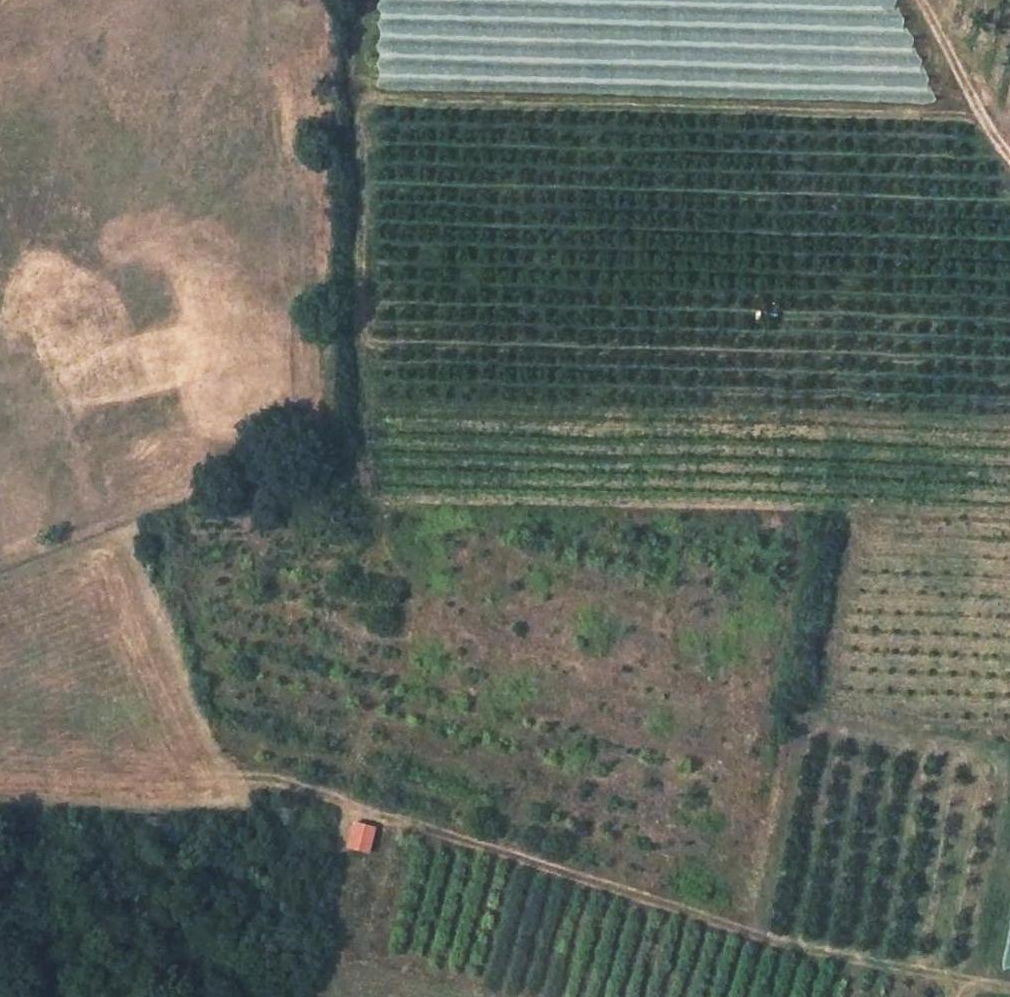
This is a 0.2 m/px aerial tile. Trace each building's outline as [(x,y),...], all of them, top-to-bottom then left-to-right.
[(347,849),(372,852),(375,824),(351,821),(347,849)]
